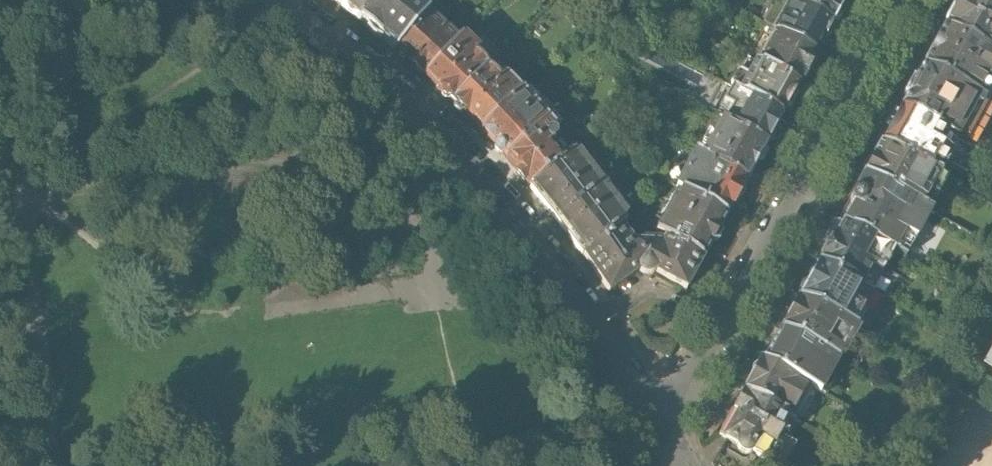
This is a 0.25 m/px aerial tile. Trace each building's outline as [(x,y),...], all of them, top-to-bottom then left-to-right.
[(355,23),(373,0),(332,0),(355,23)] [(355,23),(363,30),(395,56),(430,15),(433,9),(422,0),(373,0),(355,23)] [(797,3),(841,27),(854,5),(850,0),(799,0),(797,3)] [(943,21),(989,47),(991,42),(991,2),(988,0),(955,0),(943,21)] [(831,47),(841,27),(797,3),(779,36),(824,60),(831,47)] [(430,15),(395,56),(411,69),(420,82),(461,41),(430,15)] [(921,59),(979,92),(991,70),(991,49),(989,47),(943,21),(921,59)] [(461,41),(420,82),(430,92),(467,129),(476,138),(503,165),(529,196),(580,151),(464,34),(461,41)] [(765,64),(808,87),(812,80),(824,60),(779,36),(765,64)] [(921,59),(896,102),(956,137),(981,93),(979,92),(921,59)] [(808,87),(765,64),(749,95),(791,118),(806,91),(808,87)] [(724,121),(774,147),(787,123),(791,118),(749,95),(740,90),(724,121)] [(896,102),(878,133),(939,169),(957,138),(956,137),(896,102)] [(774,147),(724,121),(705,155),(756,183),(758,178),(774,147)] [(859,165),(870,171),(920,201),(939,169),(878,133),(859,165)] [(580,151),(529,196),(551,220),(570,242),(581,254),(624,222),(632,216),(579,147),(580,151)] [(685,188),(737,217),(752,191),(756,183),(705,155),(702,153),(681,188),(685,188)] [(870,171),(842,218),(894,248),(903,253),(930,206),(920,201),(870,171)] [(685,188),(661,230),(713,260),(716,255),(737,217),(685,188)] [(842,218),(819,259),(860,282),(869,266),(880,272),(894,248),(842,218)] [(624,222),(581,254),(619,302),(647,282),(654,285),(663,284),(693,304),(713,260),(661,230),(663,237),(634,239),(624,222)] [(819,259),(799,293),(851,323),(871,289),(860,282),(819,259)] [(799,293),(781,324),(833,355),(851,323),(799,293)] [(781,324),(761,357),(806,383),(819,391),(838,357),(833,355),(781,324)] [(761,357),(742,390),(787,415),(806,383),(761,357)] [(742,390),(717,433),(767,462),(792,419),(787,415),(742,390)]
